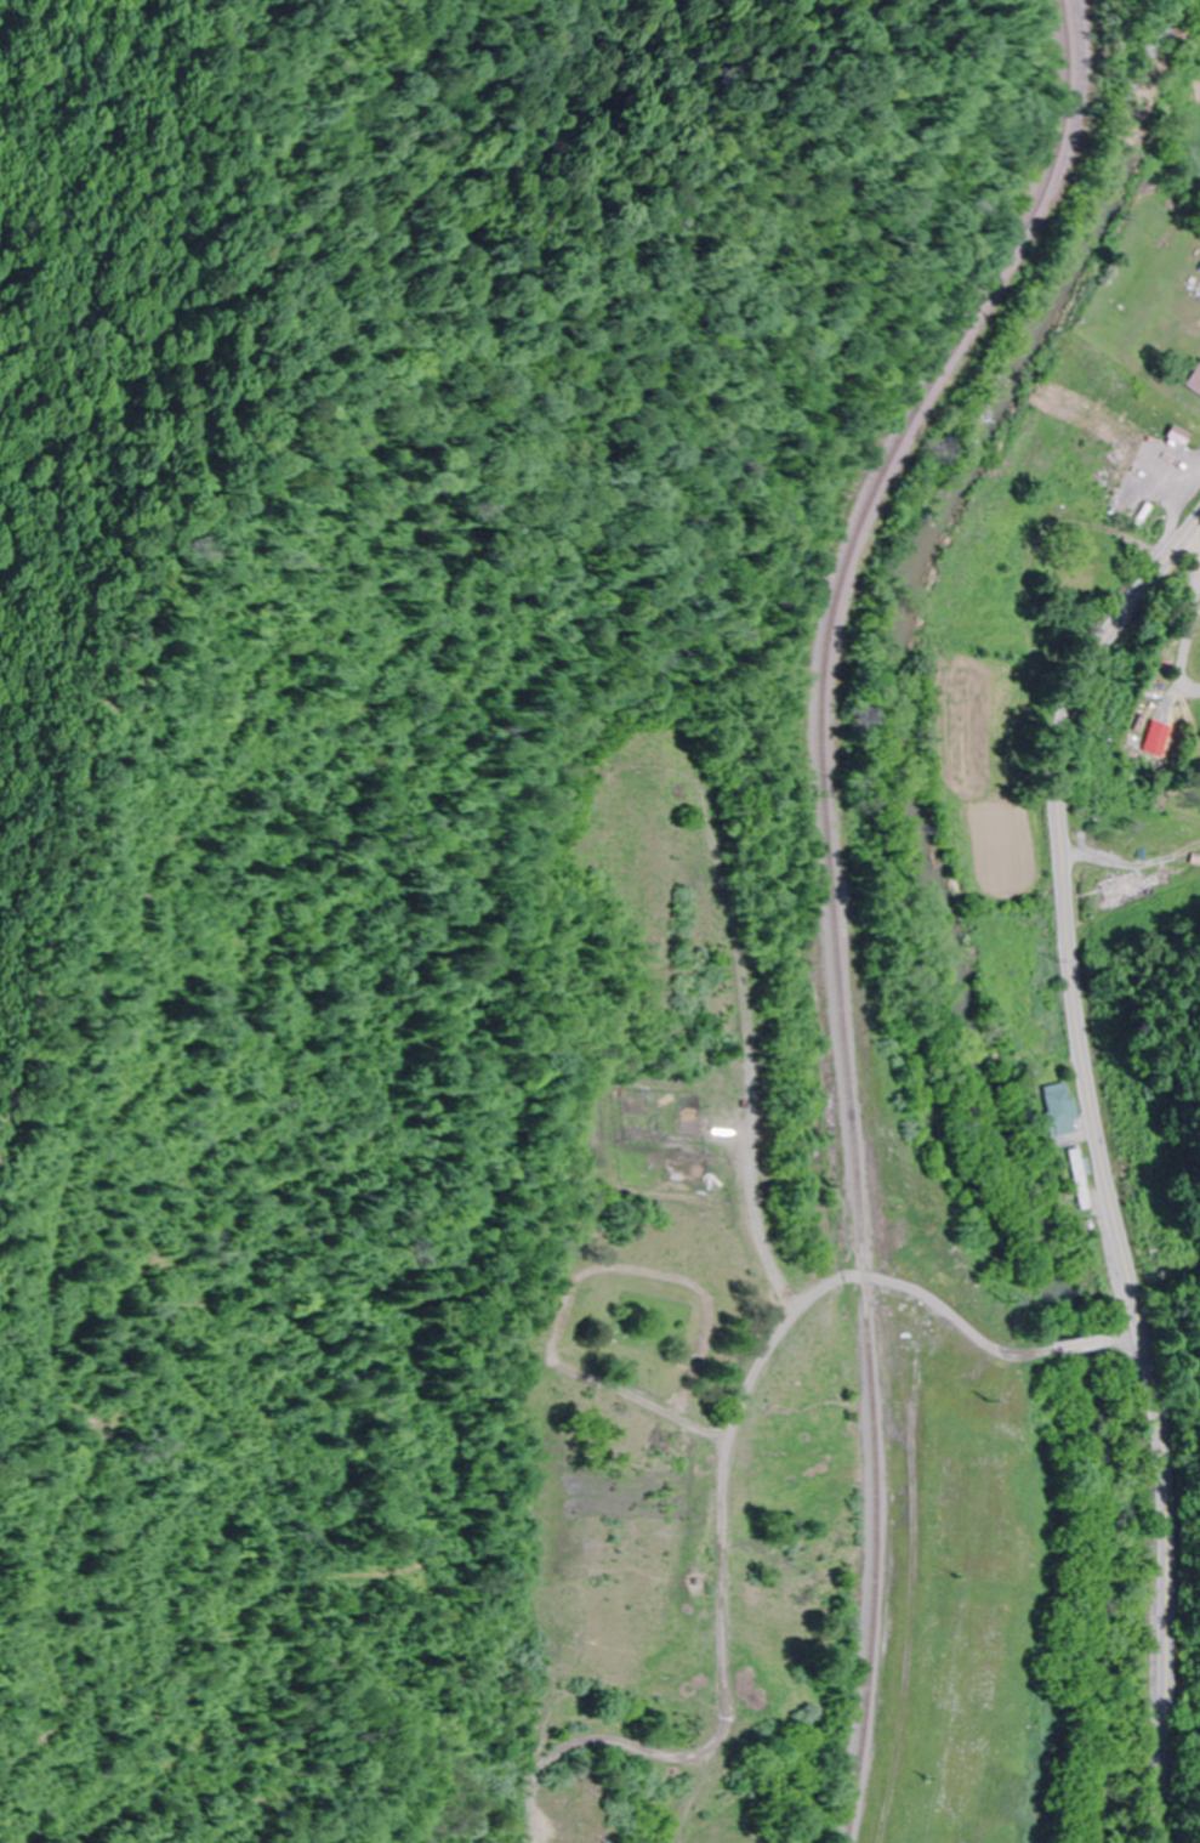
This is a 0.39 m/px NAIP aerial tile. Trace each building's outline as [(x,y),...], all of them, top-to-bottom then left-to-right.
[(1198,434),(1151,411),(1146,420),(1193,444),(1198,434)] [(1125,470),(1104,456),(1090,477),(1117,495),(1123,486),(1117,482),(1125,470)] [(1074,1098),(1069,1099),(1065,1082),(1039,1088),(1051,1139),(1075,1133),(1072,1121),(1079,1119),(1074,1098)] [(1089,1208),(1079,1149),(1068,1151),(1077,1210),(1089,1208)]
